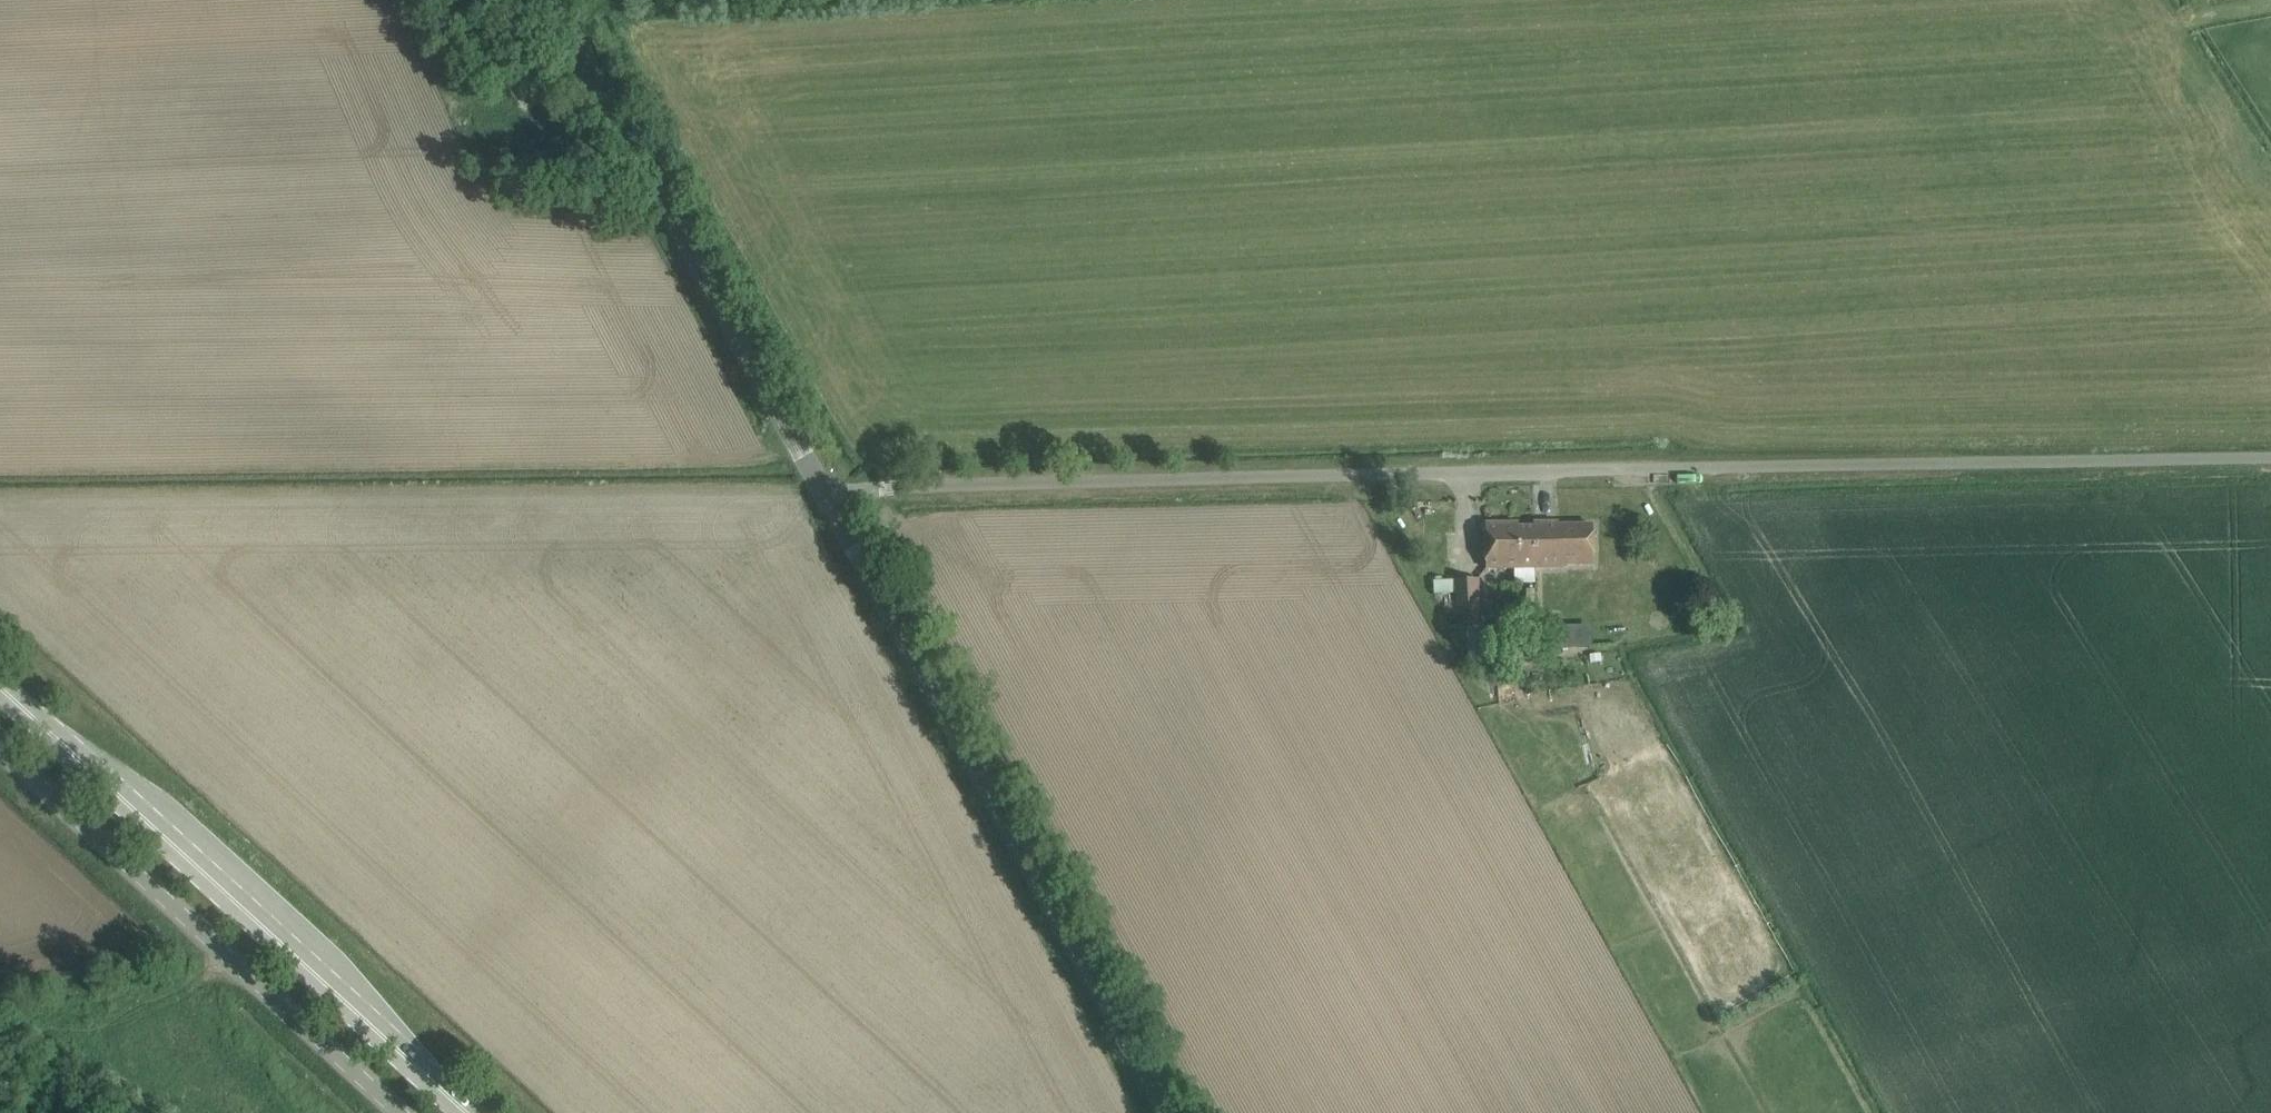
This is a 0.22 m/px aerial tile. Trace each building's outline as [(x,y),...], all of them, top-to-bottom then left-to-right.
[(1518,523),(1486,524),(1486,568),(1564,567),(1564,564),(1593,563),(1593,525),(1558,526),(1557,523),(1534,523),(1534,527),(1519,528),(1518,523)] [(1456,593),(1458,626),(1466,625),(1469,666),(1516,663),(1515,644),(1487,646),(1485,624),(1479,624),(1477,580),(1456,581),(1456,587),(1456,593)] [(1435,594),(1456,593),(1456,587),(1456,581),(1434,582),(1435,594)] [(1561,648),(1560,626),(1542,627),(1543,648),(1561,648)] [(1601,654),(1590,655),(1591,663),(1602,662),(1601,654)]
